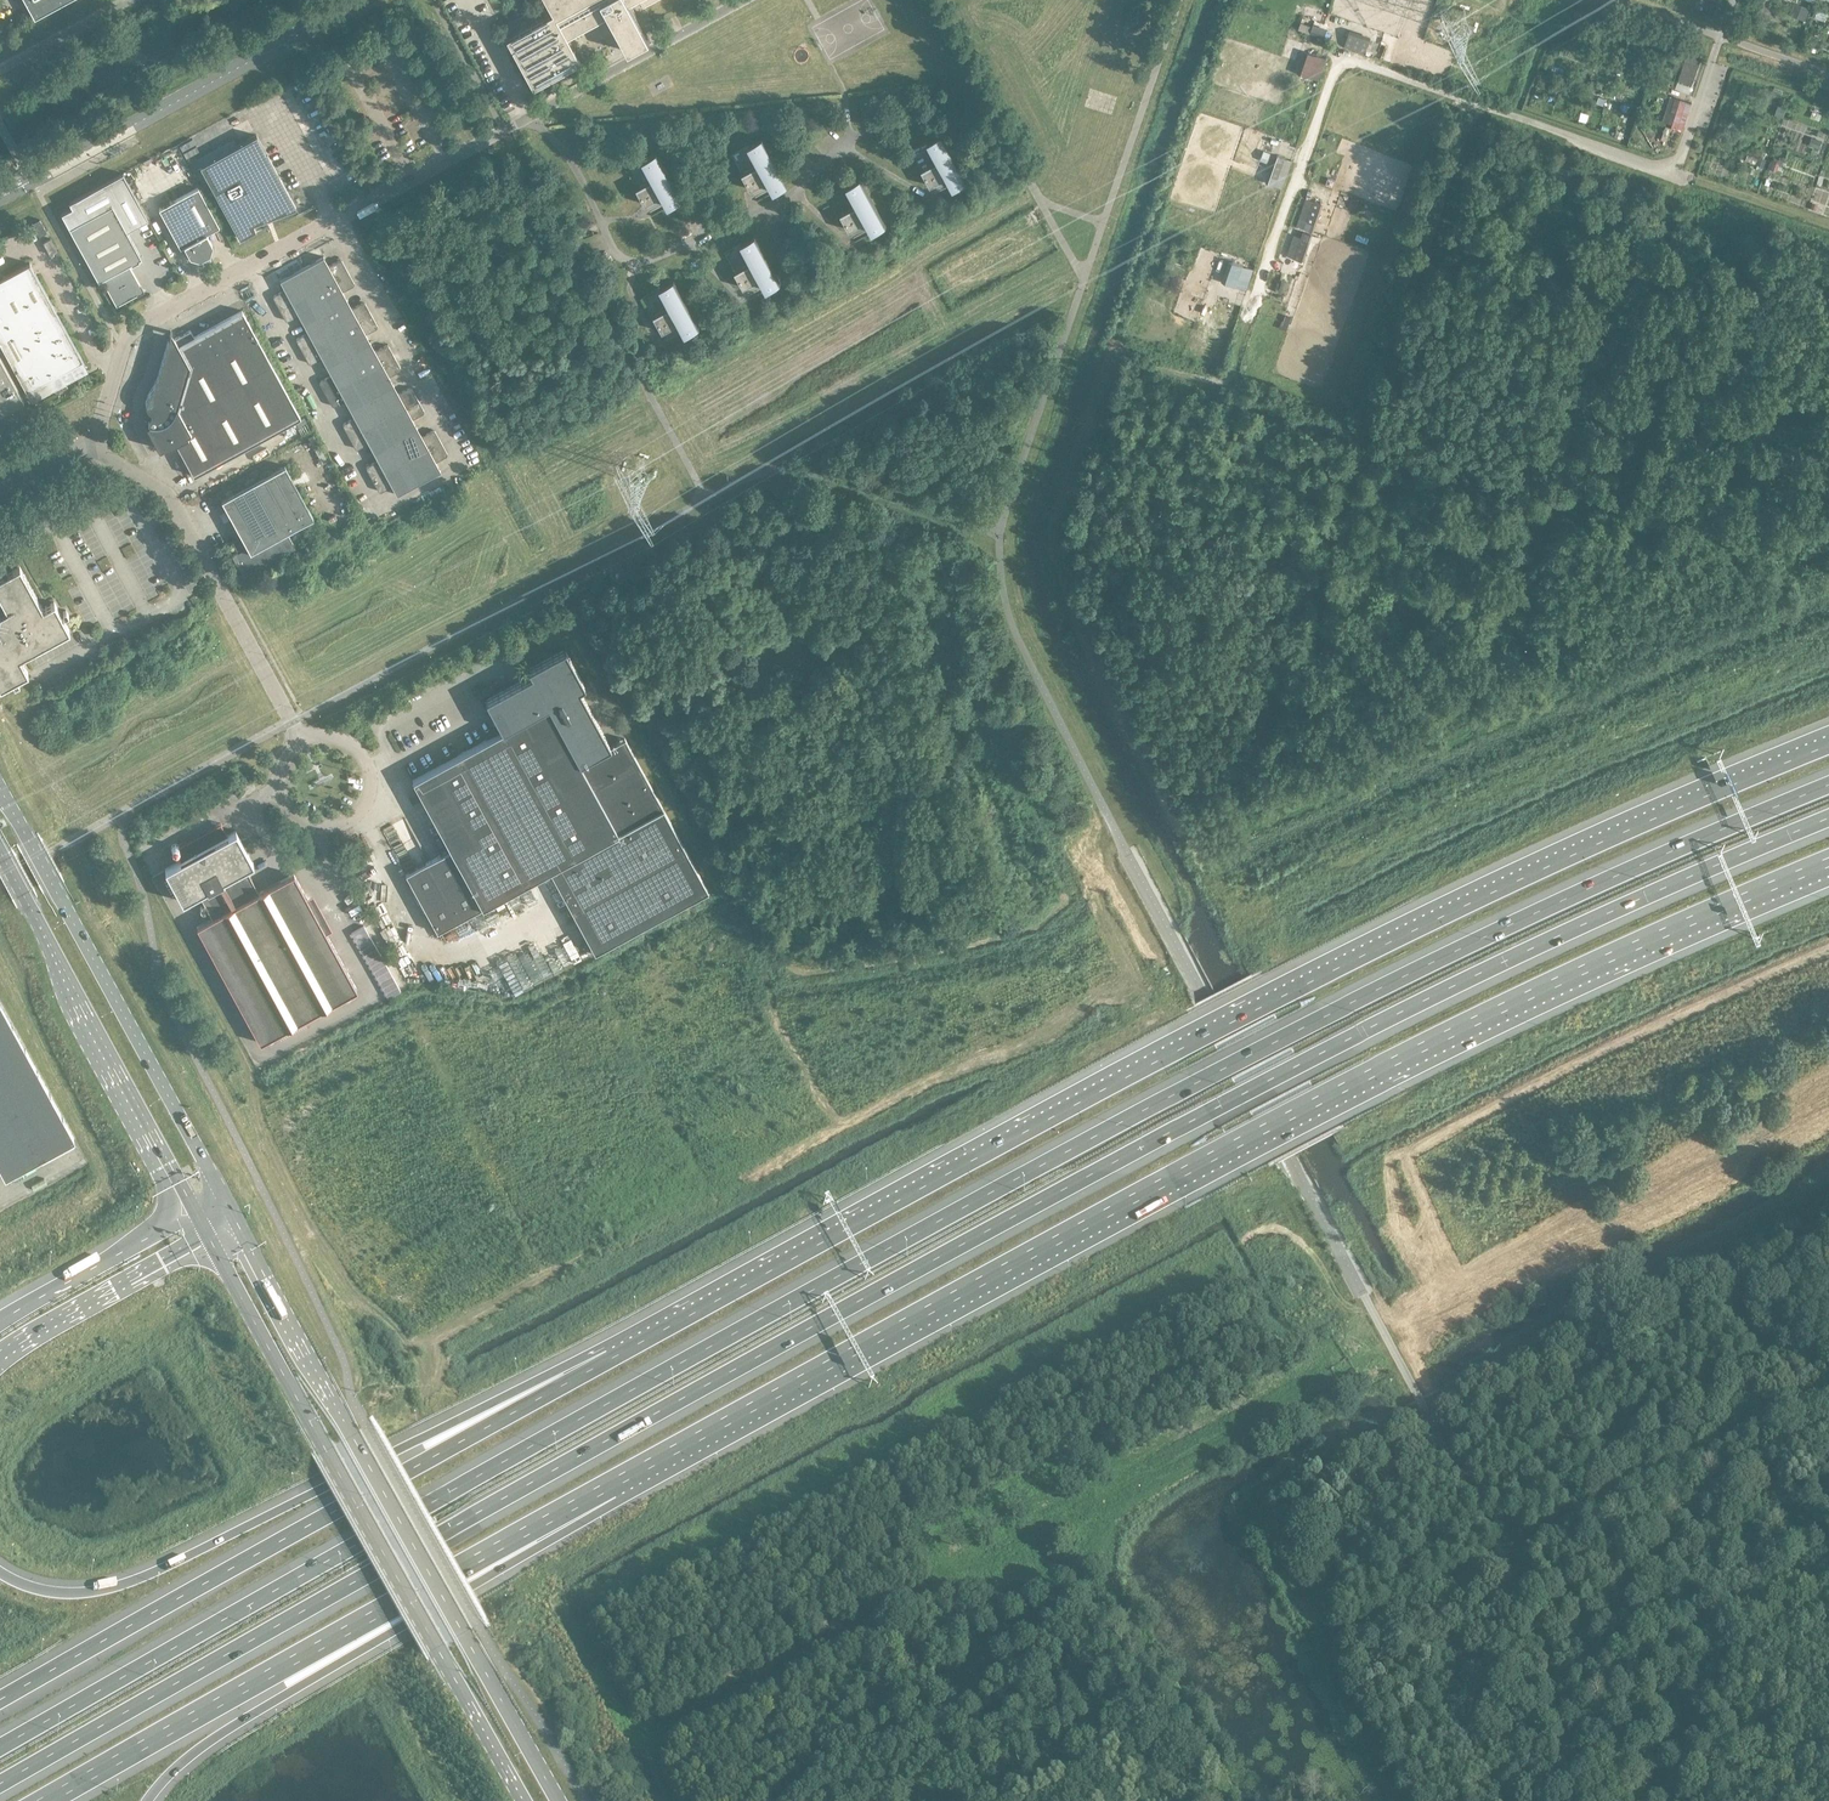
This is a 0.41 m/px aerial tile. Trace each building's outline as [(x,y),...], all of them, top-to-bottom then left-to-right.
[(34,18),(67,0),(24,0),(34,18)] [(550,5),(554,12),(508,37),(535,86),(582,60),(569,36),(608,14),(629,51),(628,49),(648,38),(649,40),(650,40),(630,3),(634,0),(547,0),(550,5)] [(1348,32),(1346,39),(1367,46),(1370,39),(1348,32)] [(1300,72),(1319,78),(1326,58),(1307,52),(1300,72)] [(1692,54),(1687,52),(1677,79),(1692,84),(1699,61),(1691,59),(1692,54)] [(1664,116),(1684,122),(1689,105),(1669,99),(1664,116)] [(921,169),(930,185),(946,176),(953,188),(967,180),(941,133),(927,141),(938,160),(921,169)] [(296,207),(256,135),(200,165),(240,238),(255,229),(252,224),(296,207)] [(742,173),(751,189),(767,180),(774,192),(788,184),(784,177),(762,137),(748,145),(758,164),(742,173)] [(1263,150),(1260,157),(1267,160),(1270,153),(1263,150)] [(636,188),(645,203),(645,204),(662,195),(668,206),(682,199),(657,152),(643,160),(653,179),(636,188)] [(1268,182),(1281,187),(1290,160),(1277,155),(1268,182)] [(840,213),(849,229),(865,220),(872,232),(886,224),(860,178),(846,185),(857,204),(840,213)] [(198,187),(159,209),(180,248),(184,246),(190,257),(199,260),(210,254),(212,245),(206,234),(220,227),(198,187)] [(1320,203),(1306,198),(1296,225),(1311,230),(1320,203)] [(112,204),(69,228),(98,281),(102,279),(116,305),(140,292),(142,288),(128,264),(138,259),(141,257),(112,204)] [(46,232),(39,219),(32,223),(39,235),(46,232)] [(1294,235),(1287,255),(1301,260),(1310,234),(1302,231),(1300,237),(1294,235)] [(735,271),(743,287),(760,278),(766,290),(780,282),(755,235),(741,243),(751,262),(735,271)] [(49,255),(57,251),(50,237),(42,241),(49,255)] [(323,256),(301,268),(279,280),(284,289),(274,295),(273,297),(285,319),(288,320),(298,314),(308,332),(297,337),(296,340),(309,362),(311,363),(322,357),(331,374),(321,380),(320,383),(332,405),(334,405),(345,400),(350,408),(354,417),(344,423),(343,425),(355,447),(358,448),(368,442),(378,459),(367,465),(366,468),(378,490),(381,491),(392,485),(397,494),(440,470),(435,461),(446,455),(447,453),(435,430),(432,430),(421,436),(412,418),(423,413),(423,410),(411,388),(409,387),(398,393),(389,376),(399,370),(400,367),(388,345),(385,344),(375,350),(365,333),(376,327),(377,325),(365,303),(362,302),(351,308),(342,291),(353,285),(353,282),(341,260),(339,259),(328,265),(323,256)] [(1225,282),(1246,290),(1254,269),(1232,261),(1225,282)] [(0,278),(0,343),(31,399),(87,368),(29,262),(0,278)] [(654,315),(662,331),(679,322),(685,334),(699,326),(674,279),(660,287),(670,306),(654,315)] [(300,417),(242,310),(194,337),(190,330),(167,342),(157,376),(156,379),(155,381),(154,384),(152,387),(151,389),(150,391),(148,393),(148,394),(147,397),(146,400),(145,401),(145,402),(145,403),(145,404),(145,405),(146,406),(146,407),(146,408),(147,408),(147,409),(149,410),(150,411),(151,412),(148,424),(146,425),(159,449),(163,446),(164,448),(175,442),(193,475),(300,417)] [(23,398),(0,355),(0,410),(23,398)] [(220,495),(247,546),(231,555),(243,576),(297,546),(288,530),(314,516),(284,460),(220,495)] [(11,681),(14,687),(19,684),(16,678),(28,672),(19,657),(69,630),(63,618),(69,615),(66,610),(60,613),(54,601),(42,608),(19,566),(8,572),(4,566),(0,569),(0,570),(3,575),(0,576),(0,597),(7,611),(1,614),(0,617),(0,687),(11,681)] [(549,870),(594,952),(708,890),(624,737),(610,745),(579,689),(584,686),(564,649),(528,669),(531,675),(485,700),(502,730),(412,779),(450,848),(405,873),(437,932),(549,870)] [(252,862),(235,831),(165,869),(182,901),(197,892),(204,905),(202,906),(201,906),(200,907),(200,908),(200,909),(200,910),(200,911),(201,911),(201,912),(202,912),(203,912),(204,912),(205,912),(204,911),(207,910),(211,918),(196,927),(260,1043),(357,990),(293,874),(259,892),(245,866),(252,862)] [(5,1178),(75,1139),(0,1003),(0,1169),(5,1178)]
